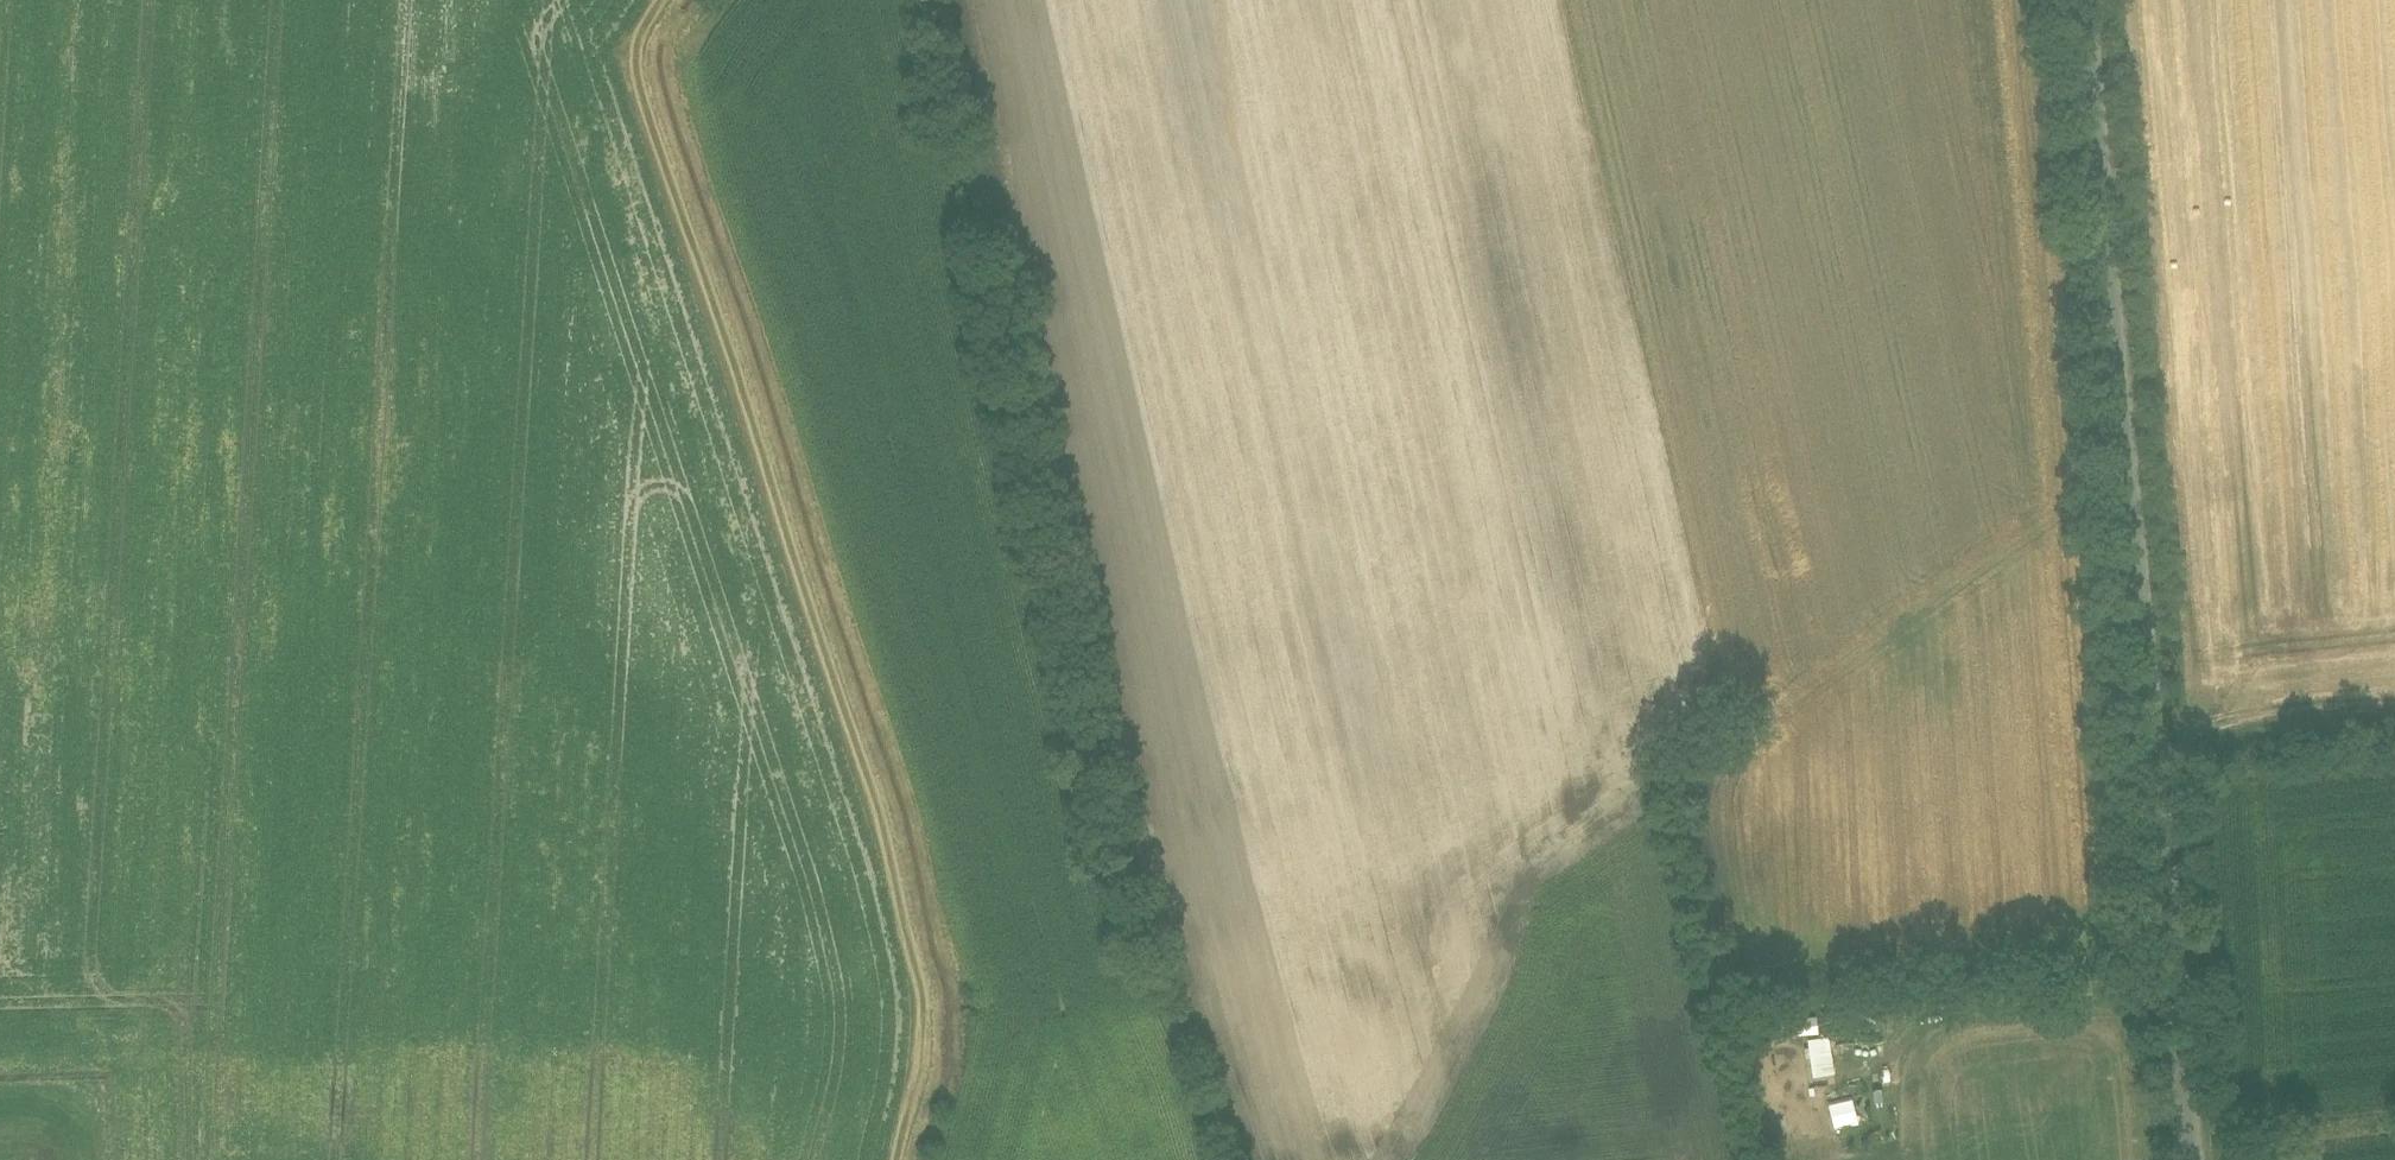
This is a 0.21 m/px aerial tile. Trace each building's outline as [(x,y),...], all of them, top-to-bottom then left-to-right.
[(1814,1039),(1821,1077),(1842,1073),(1834,1035),(1814,1039)] [(1833,1106),(1842,1130),(1866,1121),(1858,1097),(1833,1106)]
